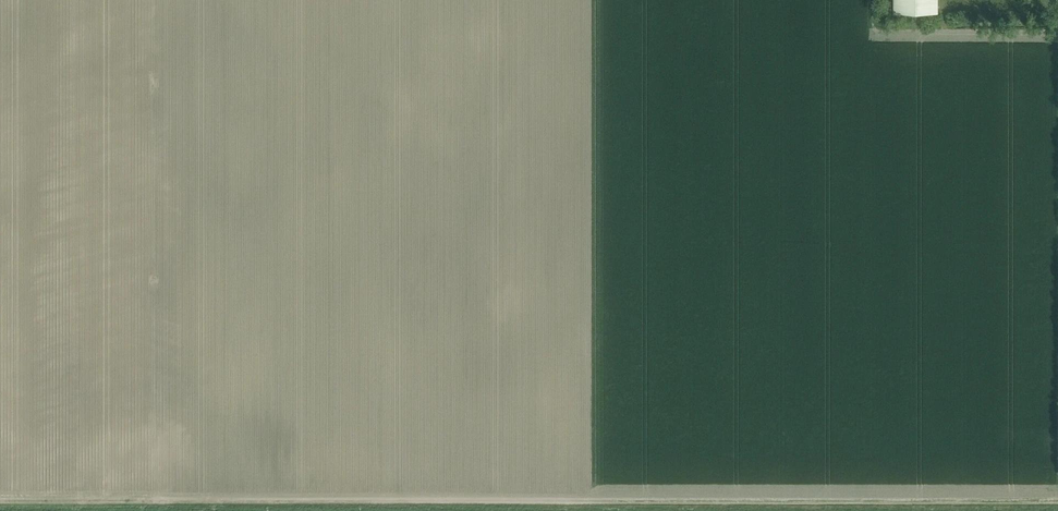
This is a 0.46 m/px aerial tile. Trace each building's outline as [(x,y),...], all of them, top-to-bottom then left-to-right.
[(938,12),(938,0),(893,0),(893,12),(938,12)]
